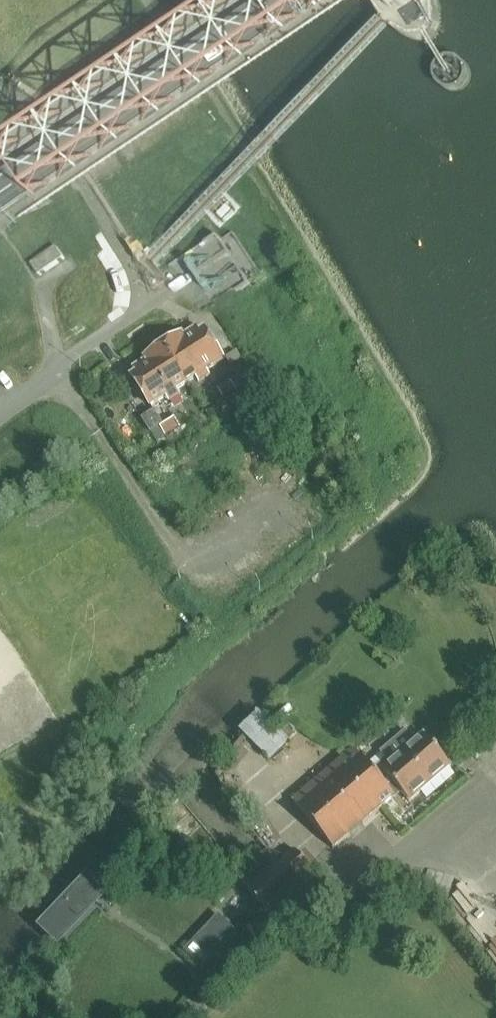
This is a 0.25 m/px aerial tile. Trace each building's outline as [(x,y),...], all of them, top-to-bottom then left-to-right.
[(380,17),(397,31),(410,34),(425,26),(429,9),(427,0),(369,0),(380,17)] [(453,56),(440,48),(425,54),(421,69),(430,82),(445,82),(456,71),(453,56)] [(29,263),(37,274),(62,257),(54,246),(29,263)] [(177,391),(187,385),(195,380),(198,384),(209,377),(207,372),(223,362),(204,332),(200,335),(197,330),(184,338),(183,337),(145,361),(146,362),(133,371),(136,376),(132,378),(151,408),(166,398),(169,402),(179,396),(177,391)] [(230,383),(218,391),(223,400),(236,391),(230,383)] [(150,435),(159,429),(162,427),(154,413),(142,421),(150,435)] [(159,429),(164,437),(179,428),(174,420),(162,427),(159,429)] [(292,802),(333,850),(394,797),(393,796),(399,791),(409,803),(450,768),(423,736),(414,744),(405,732),(381,753),(390,764),(382,771),(383,772),(377,777),(353,749),(292,802)] [(248,891),(265,911),(266,913),(313,873),(295,851),(248,891)] [(88,878),(41,928),(58,944),(105,895),(88,878)] [(199,941),(215,956),(229,941),(231,943),(241,932),(227,919),(221,925),(217,922),(199,941)]
